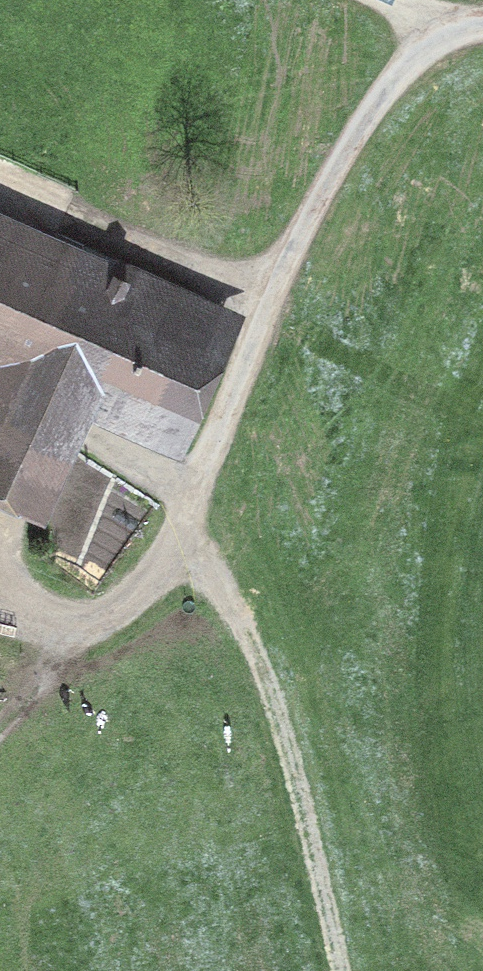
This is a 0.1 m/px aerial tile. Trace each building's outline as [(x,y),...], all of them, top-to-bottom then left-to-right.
[(34,255),(61,188),(0,163),(0,494),(35,508),(82,392),(167,426),(208,325),(34,255)]
